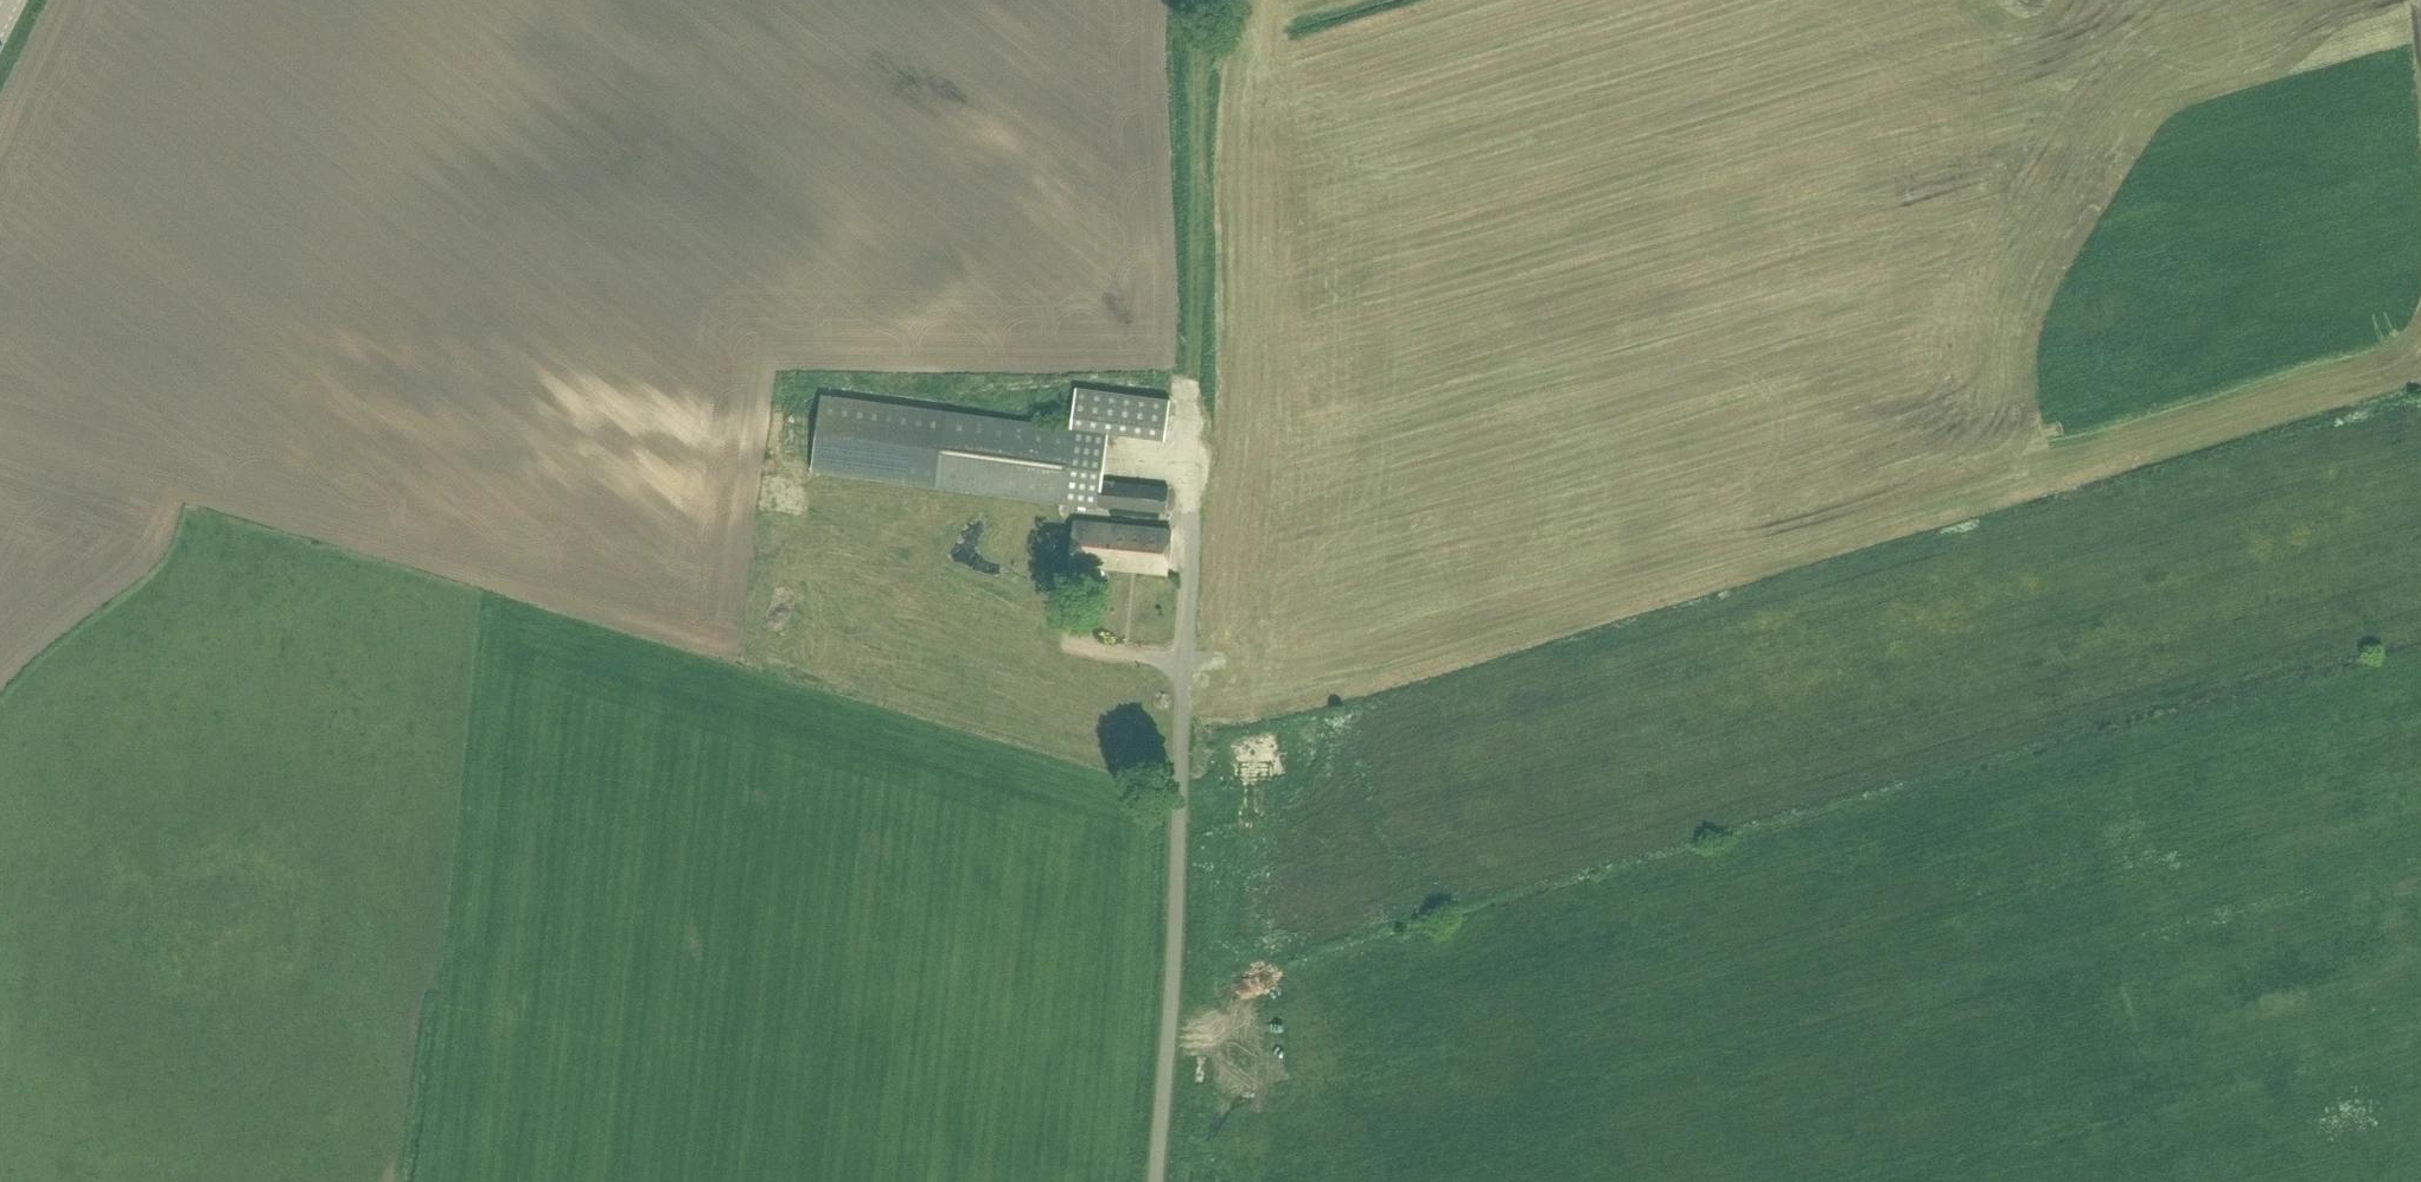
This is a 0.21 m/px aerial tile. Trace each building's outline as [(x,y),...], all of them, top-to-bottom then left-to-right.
[(1169,399),(1078,386),(1072,427),(1164,439),(1169,399)] [(1106,432),(947,411),(947,410),(822,394),(821,394),(817,425),(811,470),(811,472),(937,488),(937,487),(937,485),(1097,506),(1106,432)] [(1169,487),(1100,480),(1098,506),(1167,513),(1169,487)] [(1171,531),(1074,521),(1070,563),(1167,572),(1171,531)]
